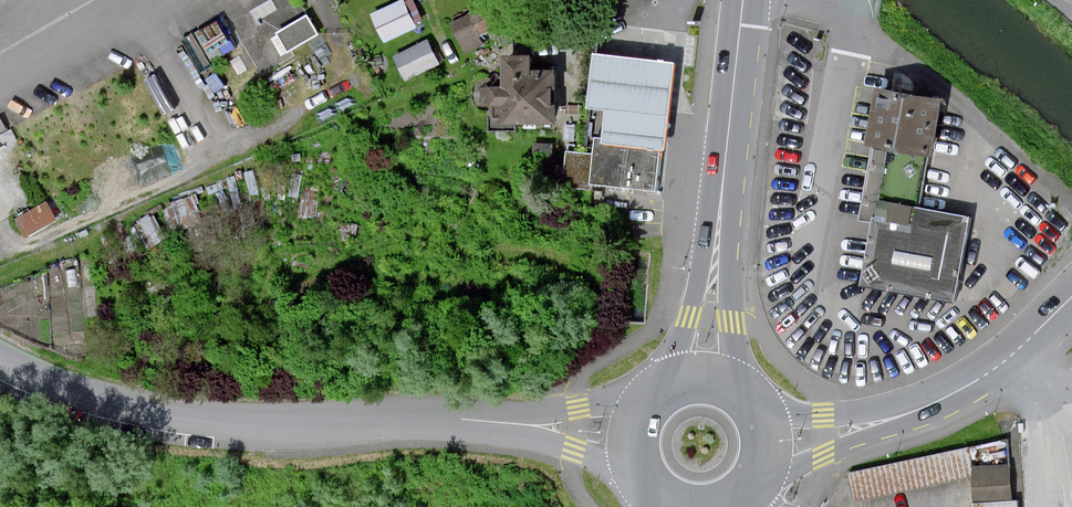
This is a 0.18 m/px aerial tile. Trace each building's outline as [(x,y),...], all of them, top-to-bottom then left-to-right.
[(384,44),(425,25),(413,0),(405,0),(371,15),(384,44)] [(467,15),(479,38),(517,19),(508,0),(497,0),(467,15)] [(311,9),(280,27),(292,47),(323,30),(311,9)] [(450,24),(464,54),(483,45),(479,38),(467,15),(450,24)] [(394,56),(406,82),(440,66),(428,40),(394,56)] [(640,58),(595,54),(590,108),(608,110),(605,139),(605,143),(664,149),(666,150),(675,62),(640,58)] [(528,56),(501,56),(501,89),(484,89),(485,108),(493,108),(493,120),(503,120),(504,124),(551,124),(551,73),(528,73),(528,61),(528,56)] [(873,219),(901,224),(904,206),(922,210),(932,157),(944,102),(881,89),(869,144),(875,145),(871,168),(861,216),(873,219)] [(19,140),(5,112),(0,115),(0,150),(19,140)] [(605,139),(596,138),(595,155),(591,185),(659,192),(661,171),(664,149),(605,143),(605,139)] [(591,185),(595,155),(567,151),(563,188),(590,191),(591,185)] [(48,202),(15,219),(25,238),(58,221),(48,202)] [(955,303),(971,217),(922,210),(904,206),(901,224),(873,219),(861,286),(955,303)] [(1004,436),(843,475),(850,503),(964,476),(966,504),(1008,499),(1004,436)] [(966,504),(966,506),(1013,506),(1012,498),(1008,499),(966,504)]
